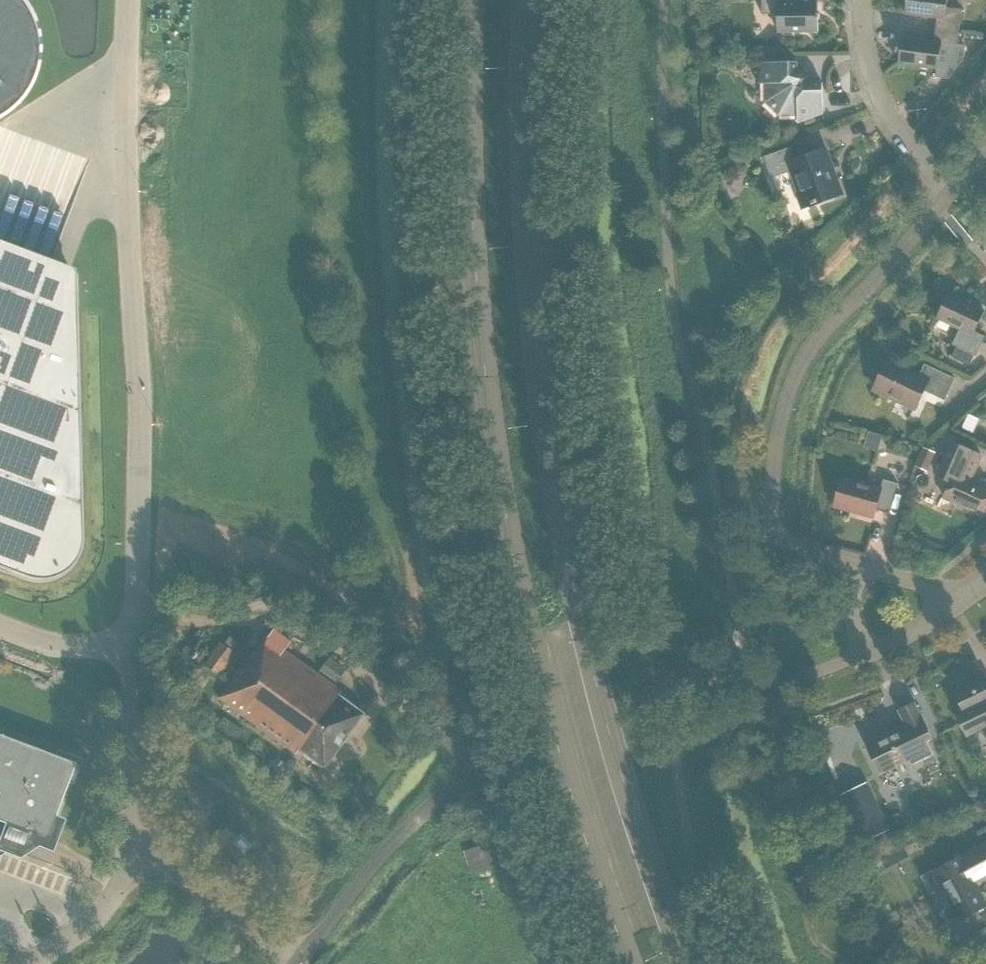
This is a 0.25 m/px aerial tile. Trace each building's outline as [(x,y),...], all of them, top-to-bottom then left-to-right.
[(4,115),(11,110),(23,98),(30,87),(36,75),(40,58),(40,37),(35,16),(30,7),(25,0),(0,0),(0,117),(4,115)] [(801,0),(762,0),(762,14),(778,14),(778,32),(818,32),(818,1),(801,1),(801,0)] [(959,32),(962,9),(946,7),(947,0),(907,0),(905,13),(937,17),(935,29),(959,32)] [(957,44),(959,32),(935,29),(933,41),(902,37),(898,63),(937,68),(935,77),(947,78),(963,59),(965,45),(957,44)] [(797,62),(765,62),(765,101),(778,114),(797,113),(797,122),(823,113),(822,82),(810,82),(810,75),(804,69),(797,69),(797,62)] [(917,100),(911,107),(909,110),(912,113),(919,119),(921,116),(927,109),(917,100)] [(795,160),(790,147),(763,156),(771,178),(791,171),(799,193),(797,194),(802,207),(820,201),(820,202),(843,194),(826,148),(795,160)] [(25,576),(29,577),(32,578),(34,578),(35,578),(37,578),(38,578),(41,578),(43,578),(44,578),(46,578),(48,577),(50,577),(52,576),(54,576),(56,575),(58,574),(60,573),(61,572),(63,571),(64,570),(66,568),(68,567),(69,566),(70,564),(71,563),(72,563),(73,561),(74,559),(75,557),(77,552),(78,550),(79,547),(80,545),(80,541),(80,537),(74,279),(0,250),(0,567),(25,576)] [(976,355),(985,336),(974,331),(983,310),(949,294),(937,319),(959,329),(952,345),(956,347),(952,357),(969,365),(974,355),(976,355)] [(919,376),(888,361),(874,390),(914,409),(923,390),(945,400),(955,379),(925,364),(919,376)] [(985,507),(985,486),(971,480),(981,456),(951,442),(936,475),(951,482),(944,498),(982,515),(985,507)] [(927,471),(936,452),(923,446),(914,466),(927,471)] [(881,489),(842,478),(834,506),(873,517),(875,510),(889,513),(897,483),(883,479),(881,489)] [(343,691),(285,650),(291,642),(274,629),(256,654),(253,651),(220,698),(298,754),(301,750),(327,768),(366,713),(340,694),(343,691)] [(220,675),(236,653),(221,641),(205,663),(220,675)] [(336,683),(346,669),(329,657),(319,671),(336,683)] [(981,669),(950,684),(964,711),(956,715),(966,734),(982,726),(985,734),(985,680),(981,669)] [(175,700),(178,695),(173,692),(170,697),(175,700)] [(912,764),(932,754),(926,741),(932,738),(914,702),(898,710),(905,725),(865,744),(880,775),(910,760),(912,764)] [(1,845),(9,824),(27,831),(46,838),(74,761),(37,747),(0,733),(0,846),(1,845)] [(888,829),(865,783),(843,794),(866,840),(888,829)] [(960,858),(959,857),(934,870),(933,868),(920,876),(929,893),(942,886),(960,919),(985,905),(973,882),(985,875),(985,843),(960,858)]
